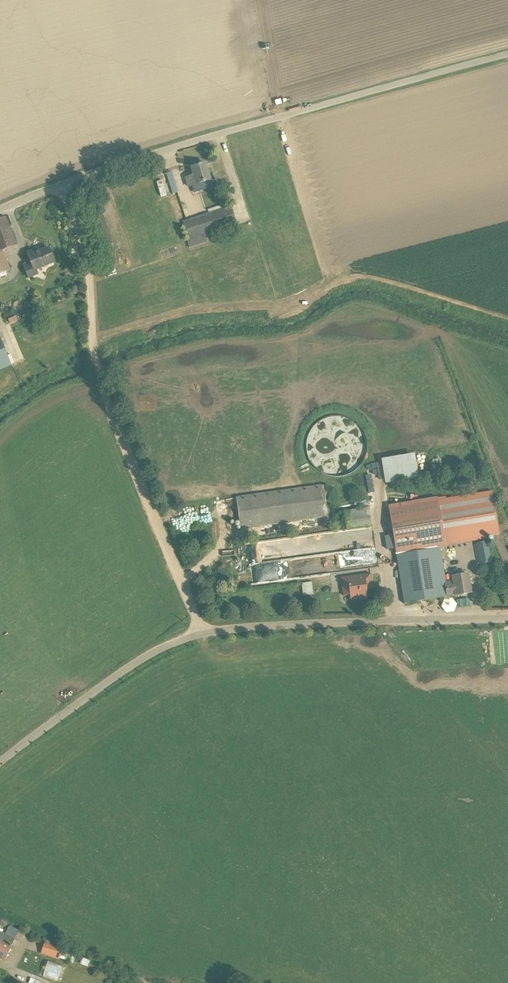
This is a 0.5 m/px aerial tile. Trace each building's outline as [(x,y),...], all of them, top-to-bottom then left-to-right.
[(188,187),(210,180),(205,164),(191,168),(194,175),(186,178),(188,187)] [(210,233),(237,224),(231,206),(222,209),(220,206),(208,210),(209,213),(187,220),(182,221),(188,239),(187,240),(190,248),(207,242),(206,239),(211,237),(210,233)] [(10,269),(3,252),(16,246),(5,217),(0,219),(0,273),(10,269)] [(55,263),(49,248),(36,253),(34,250),(26,253),(31,263),(23,266),(28,279),(39,275),(37,270),(55,263)] [(0,338),(0,370),(11,366),(0,338)] [(384,484),(417,479),(413,455),(380,460),(384,484)] [(322,522),(328,521),(322,486),(235,498),(240,531),(244,531),(245,530),(322,519),(322,522)] [(440,545),(499,536),(493,492),(446,499),(446,496),(390,505),(405,604),(473,594),(470,574),(454,577),(455,586),(447,588),(440,545)] [(343,512),(346,531),(371,527),(368,509),(343,512)] [(302,522),(303,529),(322,526),(321,519),(302,522)] [(489,543),(477,545),(479,558),(492,556),(489,543)] [(340,579),(342,596),(349,597),(349,599),(357,598),(357,601),(367,599),(366,591),(372,589),(370,574),(340,579)] [(249,586),(248,578),(241,579),(242,587),(249,586)] [(311,583),(301,584),(302,597),(313,595),(311,583)] [(4,963),(15,939),(14,939),(0,933),(0,961),(4,963)] [(46,937),(44,943),(40,955),(58,960),(59,959),(73,964),(76,957),(61,951),(62,949),(52,946),(54,940),(50,939),(50,938),(46,937)] [(89,962),(81,959),(79,965),(87,968),(89,962)] [(56,980),(62,966),(47,960),(41,974),(56,980)]
